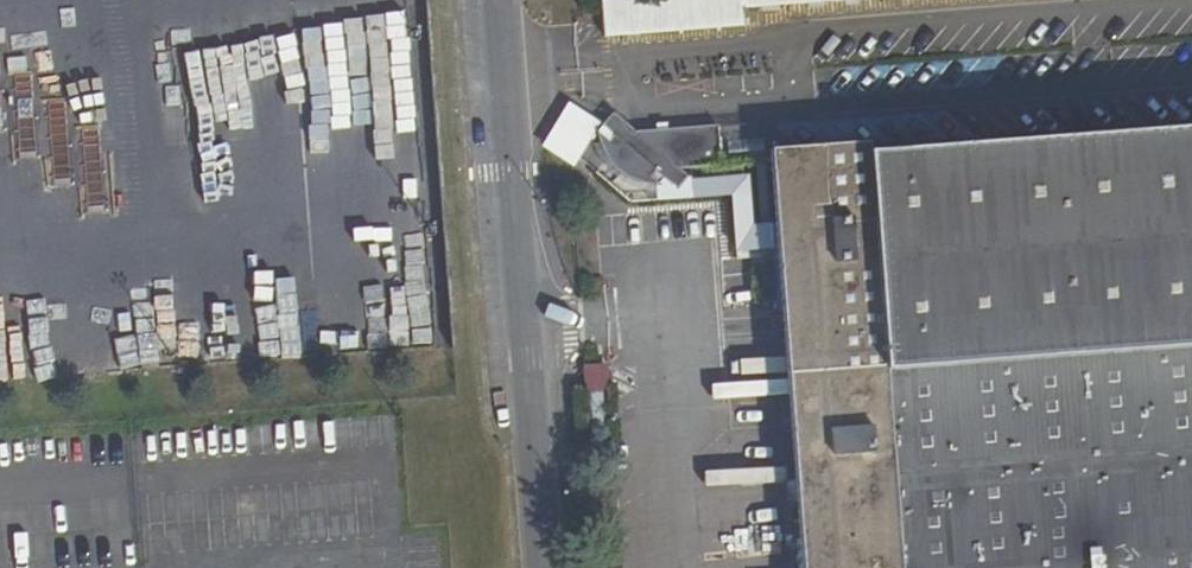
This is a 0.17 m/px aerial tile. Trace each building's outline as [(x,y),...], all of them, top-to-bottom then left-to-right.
[(742,0),(676,0),(600,6),(603,41),(744,30),(743,13),(742,0)] [(743,13),(914,0),(742,0),(743,13)] [(677,173),(719,169),(716,129),(633,135),(611,116),(600,128),(602,131),(597,135),(595,134),(597,144),(602,156),(609,168),(620,178),(634,186),(650,189),(660,189),(659,188),(662,182),(675,194),(686,181),(677,173)] [(862,156),(777,163),(787,304),(788,315),(807,567),(1191,567),(1191,131),(862,156)]
